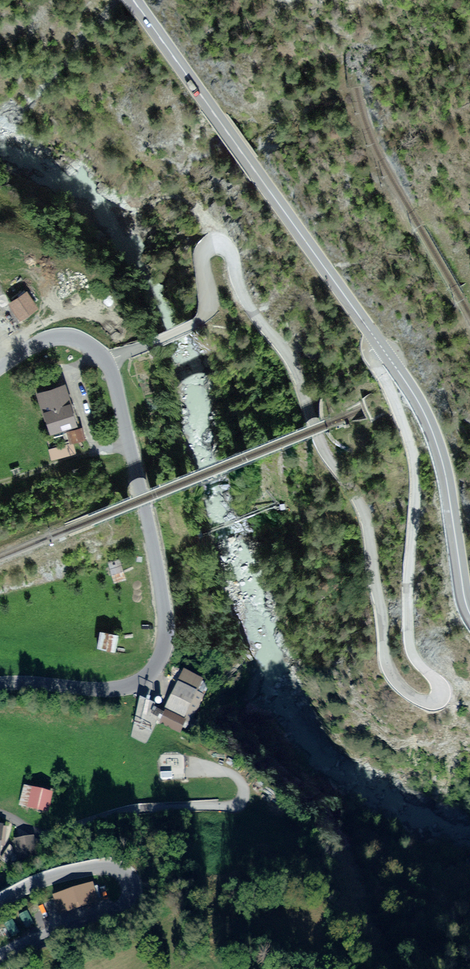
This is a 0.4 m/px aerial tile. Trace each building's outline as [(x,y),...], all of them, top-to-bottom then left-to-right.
[(37,303),(28,290),(13,300),(22,314),(37,303)] [(78,425),(64,382),(38,390),(50,428),(55,426),(56,431),(64,428),(68,441),(51,444),(54,456),(89,448),(82,424),(78,425)] [(121,558),(114,560),(117,570),(124,568),(121,558)] [(118,633),(102,630),(100,645),(116,647),(118,633)] [(204,678),(186,669),(173,697),(147,685),(137,728),(150,733),(164,704),(186,715),(204,678)] [(53,791),(24,784),(18,808),(47,815),(53,791)] [(30,837),(15,840),(17,854),(33,852),(30,837)] [(81,907),(73,888),(41,901),(49,920),(81,907)]
